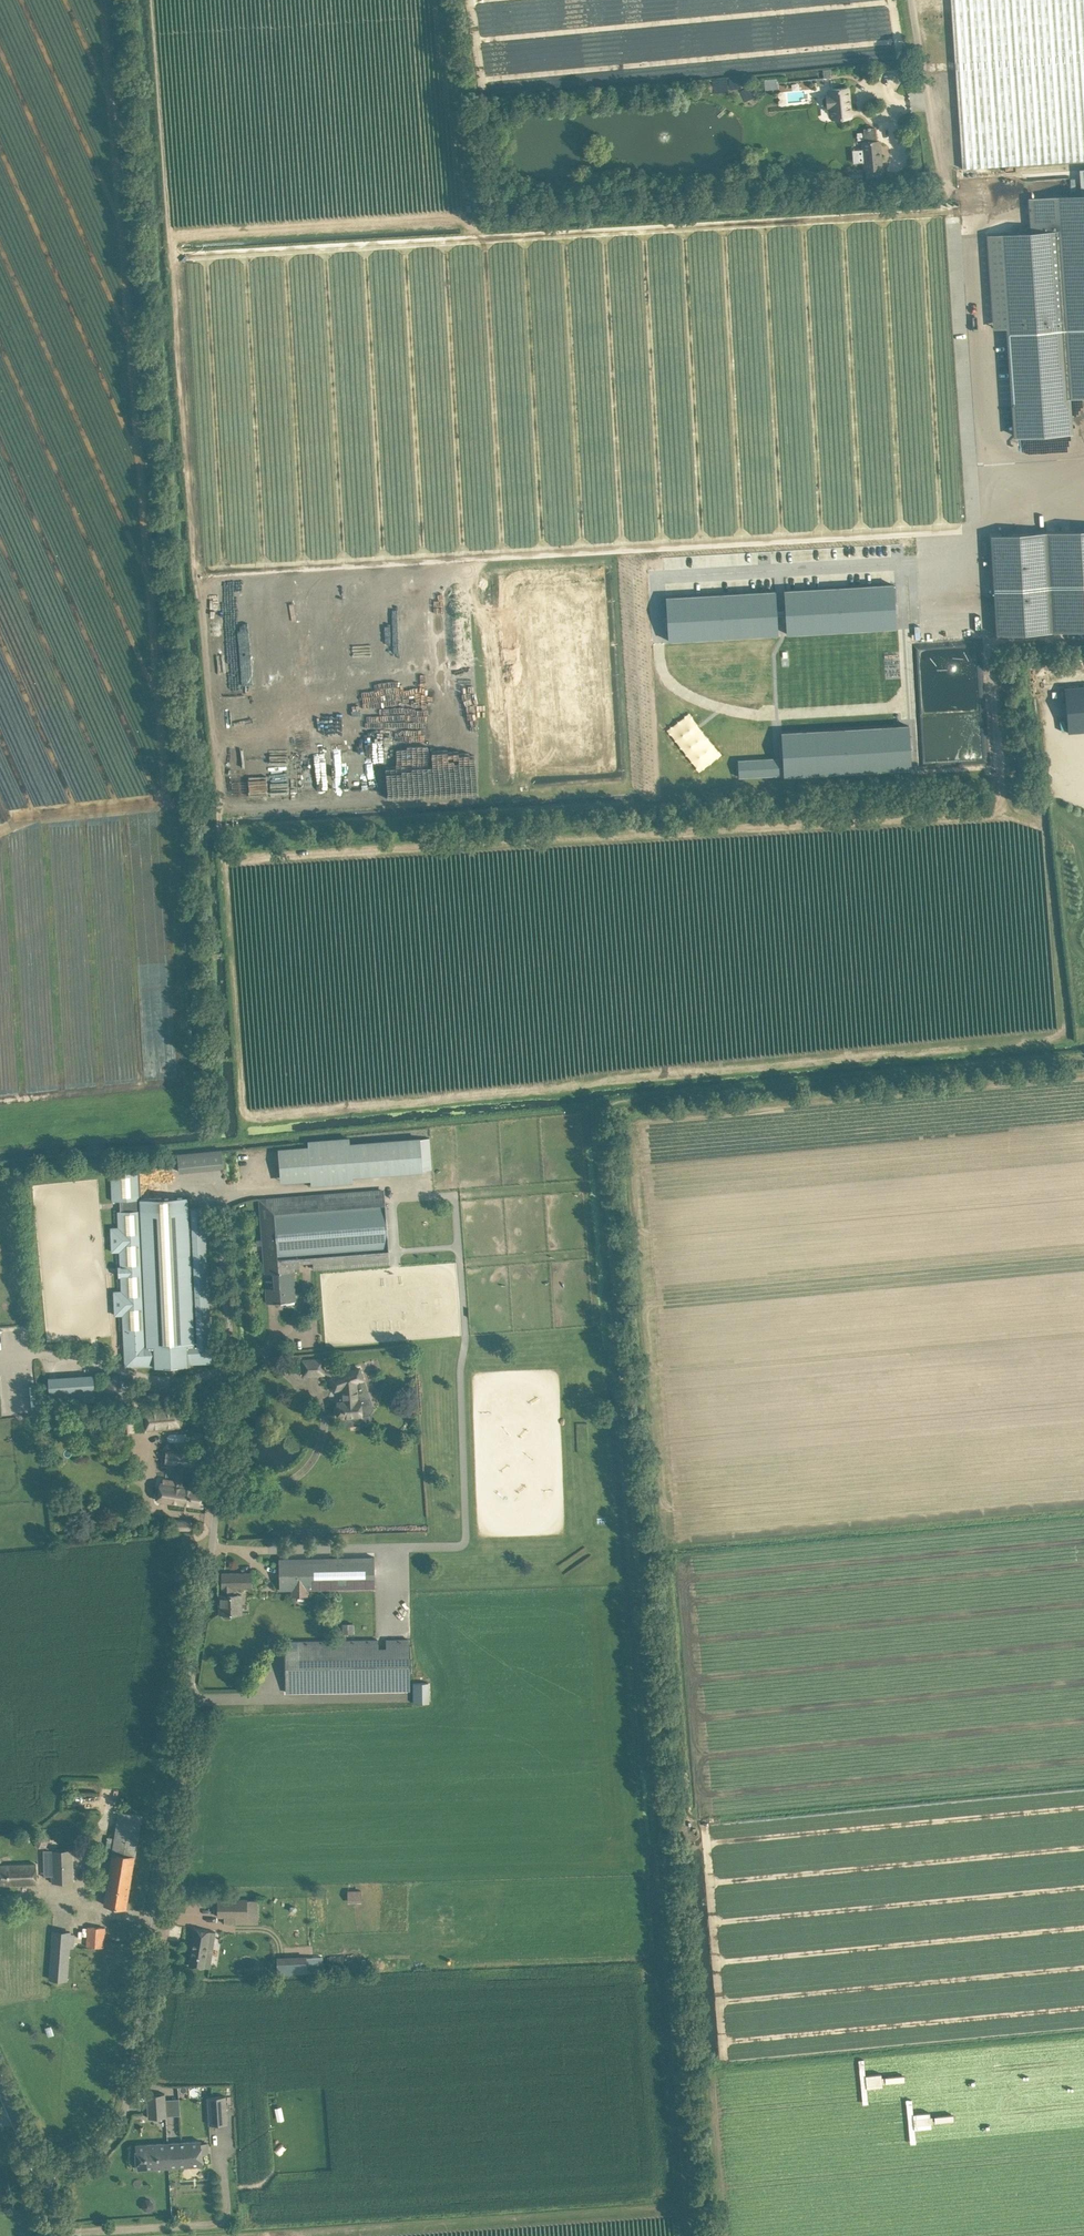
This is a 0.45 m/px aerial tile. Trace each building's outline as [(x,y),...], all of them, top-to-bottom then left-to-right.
[(963,168),(1083,160),(1083,0),(951,0),(963,168)] [(778,88),(777,78),(764,79),(765,89),(778,88)] [(849,117),(851,116),(848,88),(830,90),(830,94),(827,95),(827,96),(825,97),(823,99),(823,104),(825,106),(828,105),(828,107),(831,107),(832,118),(841,117),(842,119),(848,119),(849,117)] [(875,128),(871,128),(871,127),(868,128),(864,129),(865,142),(862,142),(865,170),(882,168),(880,140),(876,141),(875,128)] [(1080,169),(1082,195),(1029,198),(1031,232),(987,235),(994,329),(1007,328),(1014,437),(1073,433),(1071,398),(1083,397),(1083,168),(1080,169)] [(990,627),(1083,621),(1083,532),(984,539),(990,627)] [(211,568),(200,569),(201,580),(203,580),(212,579),(211,576),(211,568)] [(894,584),(784,590),(787,633),(896,627),(894,584)] [(775,591),(666,597),(669,640),(778,634),(775,591)] [(1065,690),(1069,735),(1083,734),(1083,688),(1065,690)] [(911,768),(909,725),(782,732),(783,758),(738,760),(739,776),(784,774),(784,775),(911,768)] [(432,1171),(430,1137),(349,1141),(349,1136),(307,1139),(307,1145),(277,1147),(279,1181),(310,1179),(310,1185),(353,1183),(353,1175),(432,1171)] [(177,1151),(177,1169),(222,1168),(221,1149),(177,1151)] [(201,1253),(201,1251),(202,1251),(200,1207),(189,1208),(188,1197),(143,1199),(141,1171),(111,1173),(113,1200),(128,1199),(129,1210),(118,1210),(119,1227),(111,1227),(112,1251),(120,1251),(121,1266),(118,1266),(119,1276),(121,1276),(122,1290),(114,1291),(115,1315),(123,1314),(126,1366),(155,1365),(155,1367),(188,1365),(188,1363),(216,1362),(215,1341),(205,1341),(204,1309),(213,1308),(211,1253),(201,1253)] [(314,1260),(314,1266),(444,1256),(440,1193),(384,1197),(384,1191),(261,1201),(264,1240),(263,1240),(265,1272),(273,1272),(274,1287),(265,1288),(266,1302),(295,1300),(293,1268),(299,1267),(299,1261),(314,1260)] [(323,1358),(303,1360),(304,1374),(324,1373),(323,1358)] [(362,1389),(361,1380),(364,1379),(360,1368),(331,1378),(335,1389),(342,1387),(343,1401),(338,1402),(339,1416),(362,1415),(361,1401),(362,1401),(364,1400),(366,1398),(367,1396),(367,1395),(366,1392),(365,1390),(363,1389),(362,1389)] [(130,1402),(133,1384),(121,1372),(106,1378),(101,1394),(112,1405),(130,1402)] [(49,1377),(51,1405),(97,1401),(96,1374),(49,1377)] [(137,1430),(174,1427),(186,1426),(184,1406),(135,1411),(137,1430)] [(116,1460),(133,1458),(131,1449),(115,1450),(116,1460)] [(200,1453),(189,1452),(174,1450),(173,1464),(176,1465),(173,1479),(163,1478),(163,1482),(159,1482),(157,1499),(203,1507),(205,1488),(180,1485),(184,1465),(198,1467),(200,1453)] [(192,1520),(181,1520),(177,1520),(177,1529),(192,1529),(192,1520)] [(377,1586),(376,1581),(375,1554),(373,1554),(279,1556),(280,1587),(377,1586)] [(229,1588),(252,1588),(252,1572),(222,1573),(222,1587),(223,1587),(223,1594),(220,1594),(221,1613),(222,1613),(223,1616),(226,1618),(229,1618),(230,1618),(232,1616),(233,1613),(237,1613),(237,1594),(229,1594),(229,1588)] [(354,1632),(354,1622),(342,1623),(343,1632),(354,1632)] [(408,1639),(303,1641),(303,1636),(296,1637),(297,1641),(286,1641),(287,1692),(409,1690),(408,1639)] [(416,1702),(429,1702),(429,1688),(415,1689),(416,1702)] [(134,1856),(135,1857),(142,1814),(120,1811),(104,1904),(126,1907),(134,1856)] [(50,1839),(45,1834),(37,1834),(33,1841),(39,1847),(46,1846),(50,1839)] [(72,1849),(52,1849),(53,1882),(73,1881),(72,1849)] [(37,1883),(36,1863),(0,1865),(0,1884),(37,1883)] [(258,1899),(247,1899),(218,1899),(218,1916),(224,1915),(224,1922),(235,1922),(236,1916),(247,1916),(247,1915),(258,1915),(258,1899)] [(105,1927),(94,1926),(88,1926),(87,1945),(103,1946),(105,1927)] [(195,1928),(189,1965),(204,1967),(205,1966),(210,1967),(216,1931),(195,1928)] [(67,1979),(71,1933),(53,1932),(50,1978),(67,1979)] [(149,2117),(166,2116),(165,2093),(147,2094),(149,2117)] [(210,2124),(227,2123),(226,2095),(208,2097),(210,2124)] [(137,2168),(148,2168),(202,2164),(201,2154),(200,2143),(200,2141),(136,2144),(137,2168)] [(143,2202),(143,2206),(146,2209),(150,2209),(153,2206),(153,2201),(150,2199),(146,2199),(143,2202)]
